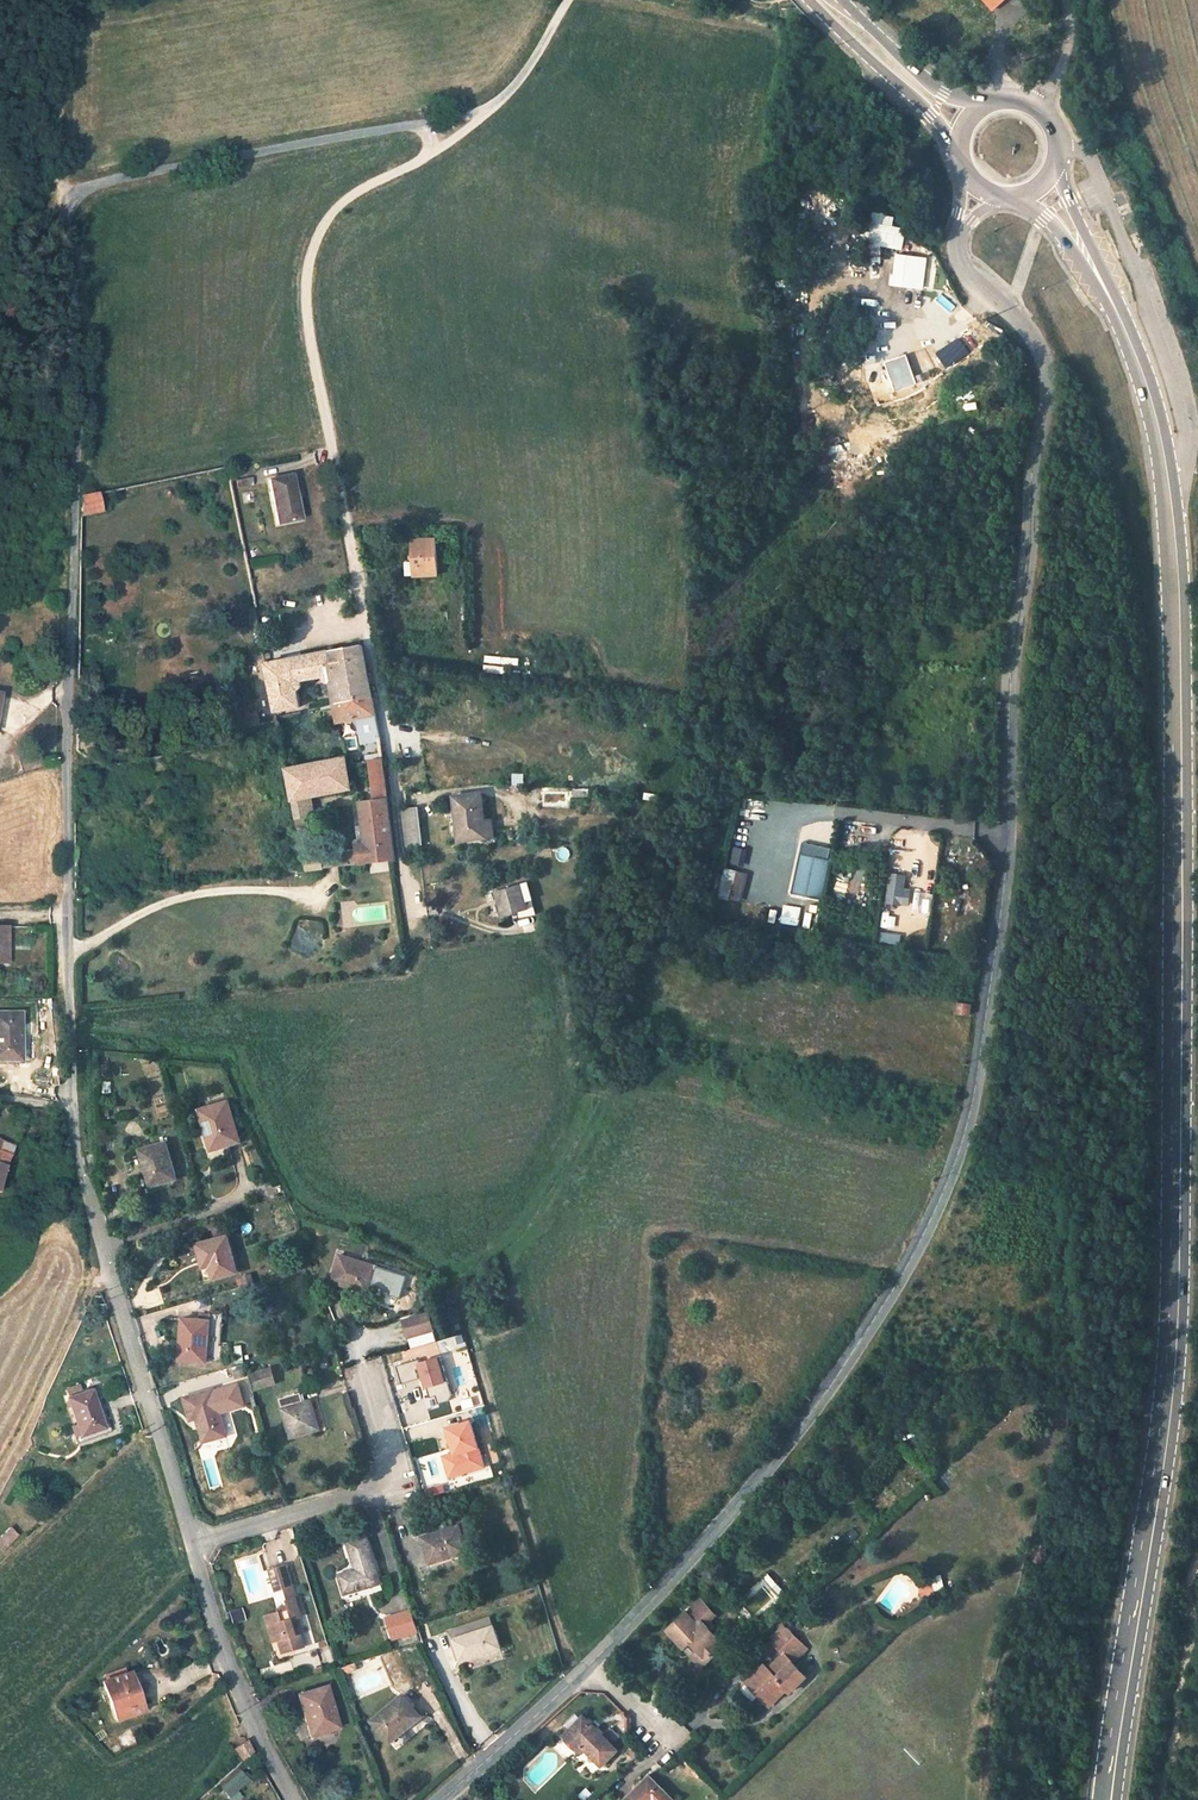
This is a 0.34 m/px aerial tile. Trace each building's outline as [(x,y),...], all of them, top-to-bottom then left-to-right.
[(993,9),(1004,0),(985,0),(993,9)] [(905,37),(901,41),(908,48),(912,45),(905,37)] [(865,77),(862,79),(870,88),(872,86),(865,77)] [(292,475),(270,479),(279,522),(301,518),(292,475)] [(252,477),(237,480),(238,488),(253,485),(252,477)] [(99,491),(82,495),(81,516),(103,511),(99,491)] [(436,538),(413,539),(414,561),(414,575),(438,574),(436,538)] [(414,561),(405,561),(406,576),(414,575),(414,561)] [(373,697),(363,645),(267,663),(276,711),(301,706),(298,690),(301,688),(303,684),(302,680),(324,677),(326,680),(330,682),(335,705),(336,704),(373,697)] [(373,697),(336,704),(336,707),(339,722),(358,718),(362,742),(381,738),(377,716),(373,697)] [(256,703),(239,706),(241,714),(258,711),(256,703)] [(258,711),(241,714),(243,728),(260,724),(258,711)] [(93,735),(77,737),(77,750),(85,756),(94,754),(93,735)] [(345,757),(287,768),(293,800),(312,796),(351,789),(346,764),(345,757)] [(375,798),(360,800),(368,863),(397,860),(393,828),(384,758),(370,760),(375,798)] [(519,785),(512,785),(517,794),(522,793),(519,785)] [(590,788),(571,787),(571,798),(589,799),(590,788)] [(482,793),(454,796),(458,841),(495,836),(493,819),(485,819),(482,793)] [(312,796),(293,800),(296,818),(308,816),(314,814),(312,796)] [(418,807),(403,808),(407,845),(423,844),(418,807)] [(308,816),(296,818),(302,845),(313,843),(308,816)] [(623,830),(631,830),(632,817),(623,817),(623,830)] [(627,834),(615,835),(615,843),(629,841),(629,834),(627,834)] [(313,843),(302,845),(304,858),(316,856),(313,843)] [(830,851),(803,845),(793,893),(820,898),(830,851)] [(360,851),(349,852),(350,865),(361,864),(360,851)] [(349,852),(323,855),(324,868),(329,868),(339,866),(350,865),(349,852)] [(316,856),(304,858),(306,870),(324,868),(323,855),(316,856)] [(747,875),(725,870),(718,897),(741,903),(747,875)] [(900,907),(900,904),(907,905),(909,891),(903,890),(905,876),(888,874),(883,905),(900,907)] [(500,899),(498,900),(503,917),(516,912),(528,909),(523,894),(531,892),(528,881),(521,884),(498,890),(500,899)] [(531,892),(523,894),(528,909),(535,907),(531,892)] [(528,909),(516,912),(519,919),(537,914),(535,907),(528,909)] [(0,1013),(0,1060),(21,1060),(20,1013),(0,1013)] [(110,1063),(102,1063),(103,1071),(111,1071),(110,1063)] [(229,1101),(200,1109),(205,1127),(209,1125),(216,1148),(241,1141),(229,1101)] [(166,1142),(140,1150),(151,1186),(177,1178),(166,1142)] [(7,1163),(11,1155),(0,1151),(0,1192),(7,1163)] [(222,1215),(211,1219),(216,1238),(228,1235),(222,1215)] [(216,1238),(197,1243),(201,1260),(209,1257),(211,1265),(215,1278),(238,1271),(228,1235),(216,1238)] [(376,1266),(340,1255),(332,1281),(368,1293),(376,1266)] [(209,1257),(201,1260),(203,1266),(211,1265),(209,1257)] [(252,1273),(241,1276),(244,1284),(255,1281),(252,1273)] [(429,1312),(404,1319),(409,1335),(434,1328),(429,1312)] [(200,1319),(183,1318),(179,1360),(206,1362),(210,1320),(200,1319)] [(242,1345),(235,1346),(237,1362),(244,1361),(242,1345)] [(399,1367),(403,1383),(424,1378),(432,1405),(454,1399),(442,1355),(399,1367)] [(242,1366),(226,1371),(229,1380),(245,1375),(242,1366)] [(271,1367),(251,1373),(256,1389),(276,1383),(271,1367)] [(238,1384),(214,1391),(220,1412),(244,1405),(238,1384)] [(79,1387),(69,1390),(72,1398),(81,1394),(79,1387)] [(213,1389),(185,1396),(191,1419),(201,1416),(208,1440),(226,1435),(220,1412),(214,1391),(213,1389)] [(72,1398),(70,1398),(78,1423),(83,1435),(104,1427),(94,1398),(91,1391),(81,1394),(72,1398)] [(280,1397),(291,1436),(319,1427),(311,1400),(304,1402),(301,1391),(280,1397)] [(99,1396),(94,1398),(104,1427),(109,1426),(99,1396)] [(448,1479),(487,1470),(475,1420),(448,1426),(454,1452),(442,1455),(448,1479)] [(78,1423),(65,1428),(72,1445),(85,1441),(83,1435),(78,1423)] [(109,1426),(104,1427),(83,1435),(85,1441),(111,1431),(109,1426)] [(459,1525),(424,1536),(432,1562),(450,1556),(467,1551),(459,1525)] [(10,1527),(0,1537),(0,1549),(3,1552),(19,1535),(10,1527)] [(347,1540),(355,1568),(339,1573),(345,1592),(380,1582),(366,1535),(347,1540)] [(467,1551),(450,1556),(454,1568),(471,1563),(467,1551)] [(286,1564),(269,1569),(275,1591),(284,1588),(292,1586),(293,1586),(286,1564)] [(932,1579),(920,1581),(922,1588),(933,1585),(932,1579)] [(873,1584),(867,1587),(869,1592),(875,1590),(873,1584)] [(933,1585),(922,1588),(924,1596),(935,1593),(933,1585)] [(292,1586),(284,1588),(287,1599),(295,1597),(292,1586)] [(278,1612),(265,1615),(273,1642),(279,1641),(283,1653),(305,1646),(299,1627),(296,1628),(293,1619),(297,1618),(302,1617),(296,1597),(295,1597),(287,1599),(286,1599),(288,1604),(289,1609),(278,1612)] [(703,1602),(701,1600),(690,1610),(693,1612),(703,1602)] [(693,1612),(690,1610),(668,1630),(686,1649),(692,1644),(708,1662),(725,1646),(712,1633),(716,1630),(716,1626),(711,1621),(716,1616),(703,1602),(693,1612)] [(228,1611),(232,1624),(246,1620),(242,1607),(228,1611)] [(410,1609),(387,1616),(394,1639),(418,1632),(410,1609)] [(788,1629),(783,1624),(769,1638),(774,1642),(788,1629)] [(494,1626),(455,1639),(462,1660),(501,1648),(494,1626)] [(769,1669),(765,1665),(747,1683),(766,1703),(785,1685),(788,1689),(791,1692),(807,1677),(794,1663),(807,1649),(788,1629),(774,1642),(785,1654),(769,1669)] [(692,1644),(686,1649),(702,1667),(708,1662),(692,1644)] [(354,1662),(336,1668),(341,1682),(348,1679),(346,1674),(357,1670),(354,1662)] [(128,1673),(126,1667),(104,1675),(106,1680),(128,1673)] [(106,1680),(102,1682),(118,1721),(142,1712),(128,1673),(106,1680)] [(788,1689),(785,1685),(766,1703),(769,1706),(788,1689)] [(326,1687),(299,1695),(312,1736),(338,1728),(326,1687)] [(422,1717),(404,1695),(372,1721),(391,1743),(422,1717)] [(618,1732),(630,1734),(632,1715),(620,1714),(618,1732)] [(584,1716),(564,1736),(580,1752),(585,1748),(602,1766),(618,1750),(596,1728),(594,1730),(590,1726),(592,1724),(584,1716)] [(247,1741),(234,1749),(243,1762),(253,1752),(247,1741)] [(244,1797),(238,1791),(250,1780),(242,1770),(220,1788),(230,1799),(241,1799),(244,1797)] [(650,1776),(625,1799),(673,1799),(674,1799),(650,1776)]
